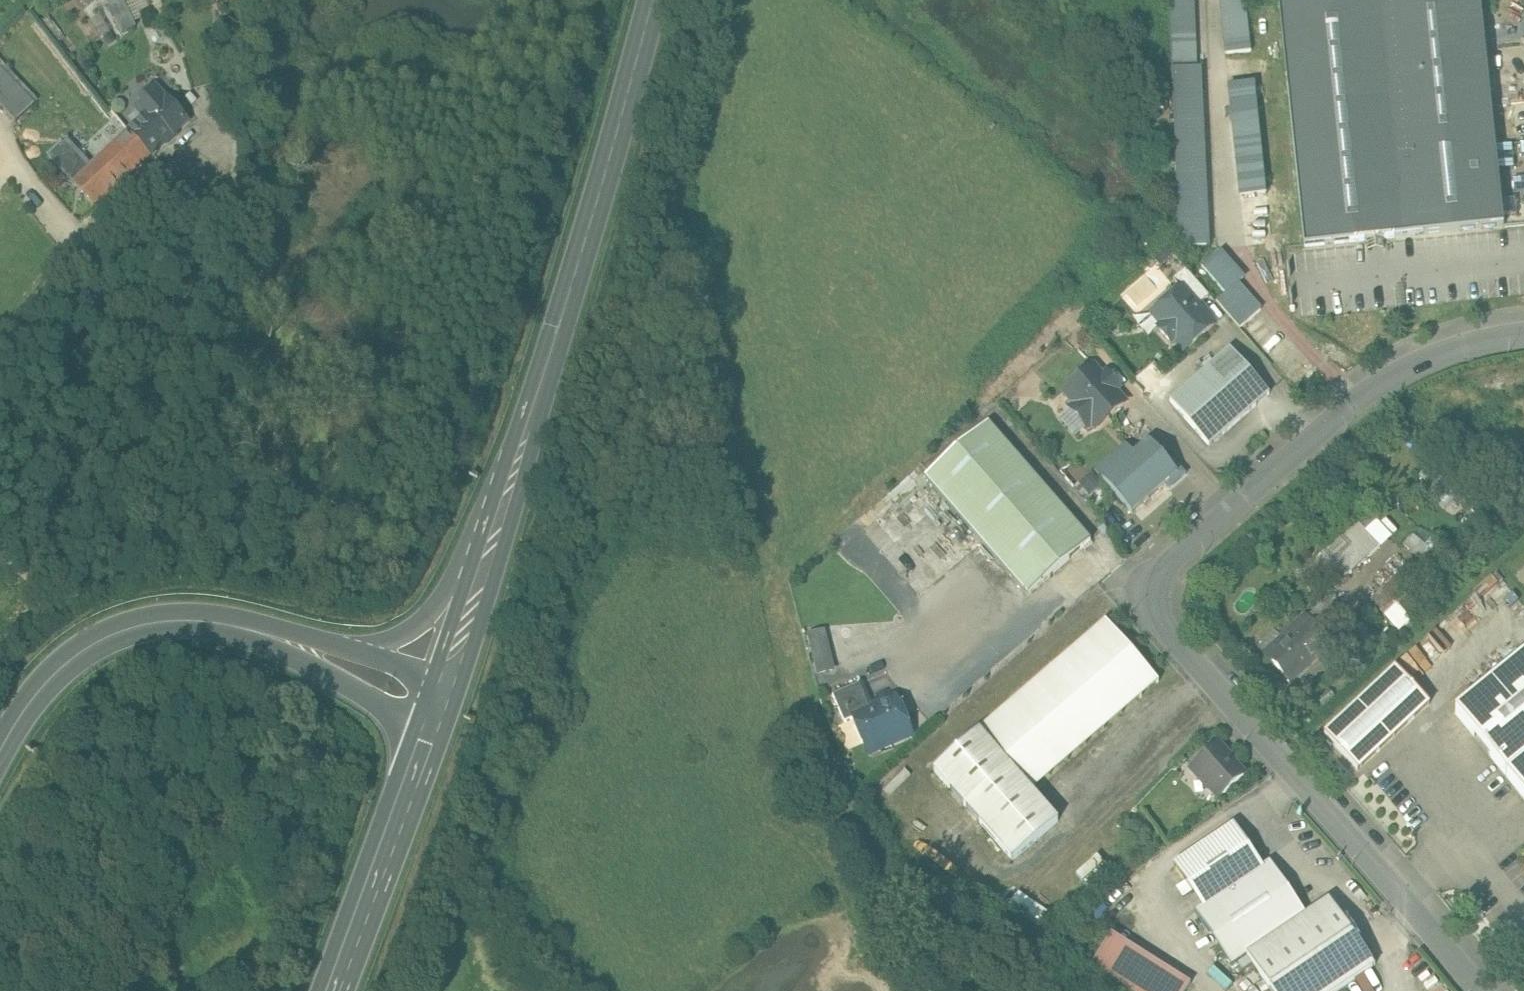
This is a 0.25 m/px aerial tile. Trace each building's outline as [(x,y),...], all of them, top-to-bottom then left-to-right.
[(87,10),(108,48),(138,31),(121,0),(107,0),(87,10)] [(1171,64),(1198,63),(1196,0),(1168,0),(1171,64)] [(1225,54),(1252,51),(1247,0),(1220,0),(1225,54)] [(1280,7),(1288,87),(1304,247),(1424,234),(1425,234),(1504,226),(1481,0),(1344,0),(1280,7)] [(1202,68),(1173,69),(1180,247),(1209,246),(1202,68)] [(0,69),(0,104),(17,122),(34,105),(0,69)] [(1257,84),(1228,87),(1240,199),(1269,196),(1257,84)] [(157,91),(139,108),(148,118),(167,101),(157,91)] [(65,99),(52,109),(59,118),(72,108),(65,99)] [(148,118),(130,135),(150,157),(187,123),(167,101),(148,118)] [(130,135),(90,171),(65,144),(64,145),(62,144),(59,147),(60,148),(50,158),(96,207),(150,157),(130,135)] [(1244,276),(1221,251),(1201,268),(1224,294),(1237,282),(1244,276)] [(1209,296),(1185,270),(1173,280),(1182,290),(1183,289),(1198,307),(1209,296)] [(1216,301),(1241,328),(1262,310),(1237,282),(1224,294),(1216,301)] [(1198,307),(1183,289),(1182,290),(1153,315),(1163,326),(1159,330),(1171,343),(1175,340),(1185,351),(1214,325),(1198,307)] [(1230,349),(1170,401),(1209,446),(1270,394),(1230,349)] [(1094,368),(1065,393),(1076,406),(1072,410),(1087,428),(1092,424),(1096,429),(1125,404),(1094,368)] [(1091,542),(988,425),(926,480),(1028,597),(1091,542)] [(1149,441),(1103,481),(1132,514),(1165,484),(1169,489),(1186,474),(1173,459),(1168,463),(1149,441)] [(1355,521),(1312,561),(1335,586),(1378,545),(1355,521)] [(1422,610),(1395,580),(1371,602),(1399,631),(1422,610)] [(1305,614),(1285,632),(1290,638),(1309,620),(1305,614)] [(1290,638),(1267,658),(1269,659),(1270,657),(1290,679),(1288,680),(1289,681),(1331,643),(1309,620),(1290,638)] [(1106,622),(979,733),(1032,793),(1159,682),(1106,622)] [(825,630),(807,635),(818,675),(836,670),(825,630)] [(1458,712),(1523,793),(1523,660),(1458,712)] [(1323,734),(1358,771),(1430,706),(1396,668),(1323,734)] [(861,686),(833,697),(845,725),(855,721),(855,720),(872,712),(861,686)] [(872,712),(855,720),(855,721),(857,725),(855,730),(862,745),(867,747),(870,753),(910,735),(896,702),(872,712)] [(1032,793),(979,733),(934,772),(1013,863),(1059,823),(1032,793)] [(1244,776),(1217,746),(1193,769),(1202,779),(1200,781),(1207,790),(1210,788),(1219,798),(1244,776)] [(1234,827),(1175,868),(1203,909),(1262,868),(1234,827)] [(1270,864),(1197,914),(1233,966),(1247,956),(1306,916),(1270,864)] [(1052,918),(1019,895),(1005,915),(1039,938),(1052,918)] [(1247,956),(1271,990),(1338,990),(1375,966),(1330,899),(1306,916),(1247,956)] [(1111,936),(1089,972),(1121,990),(1188,990),(1192,984),(1111,936)]
